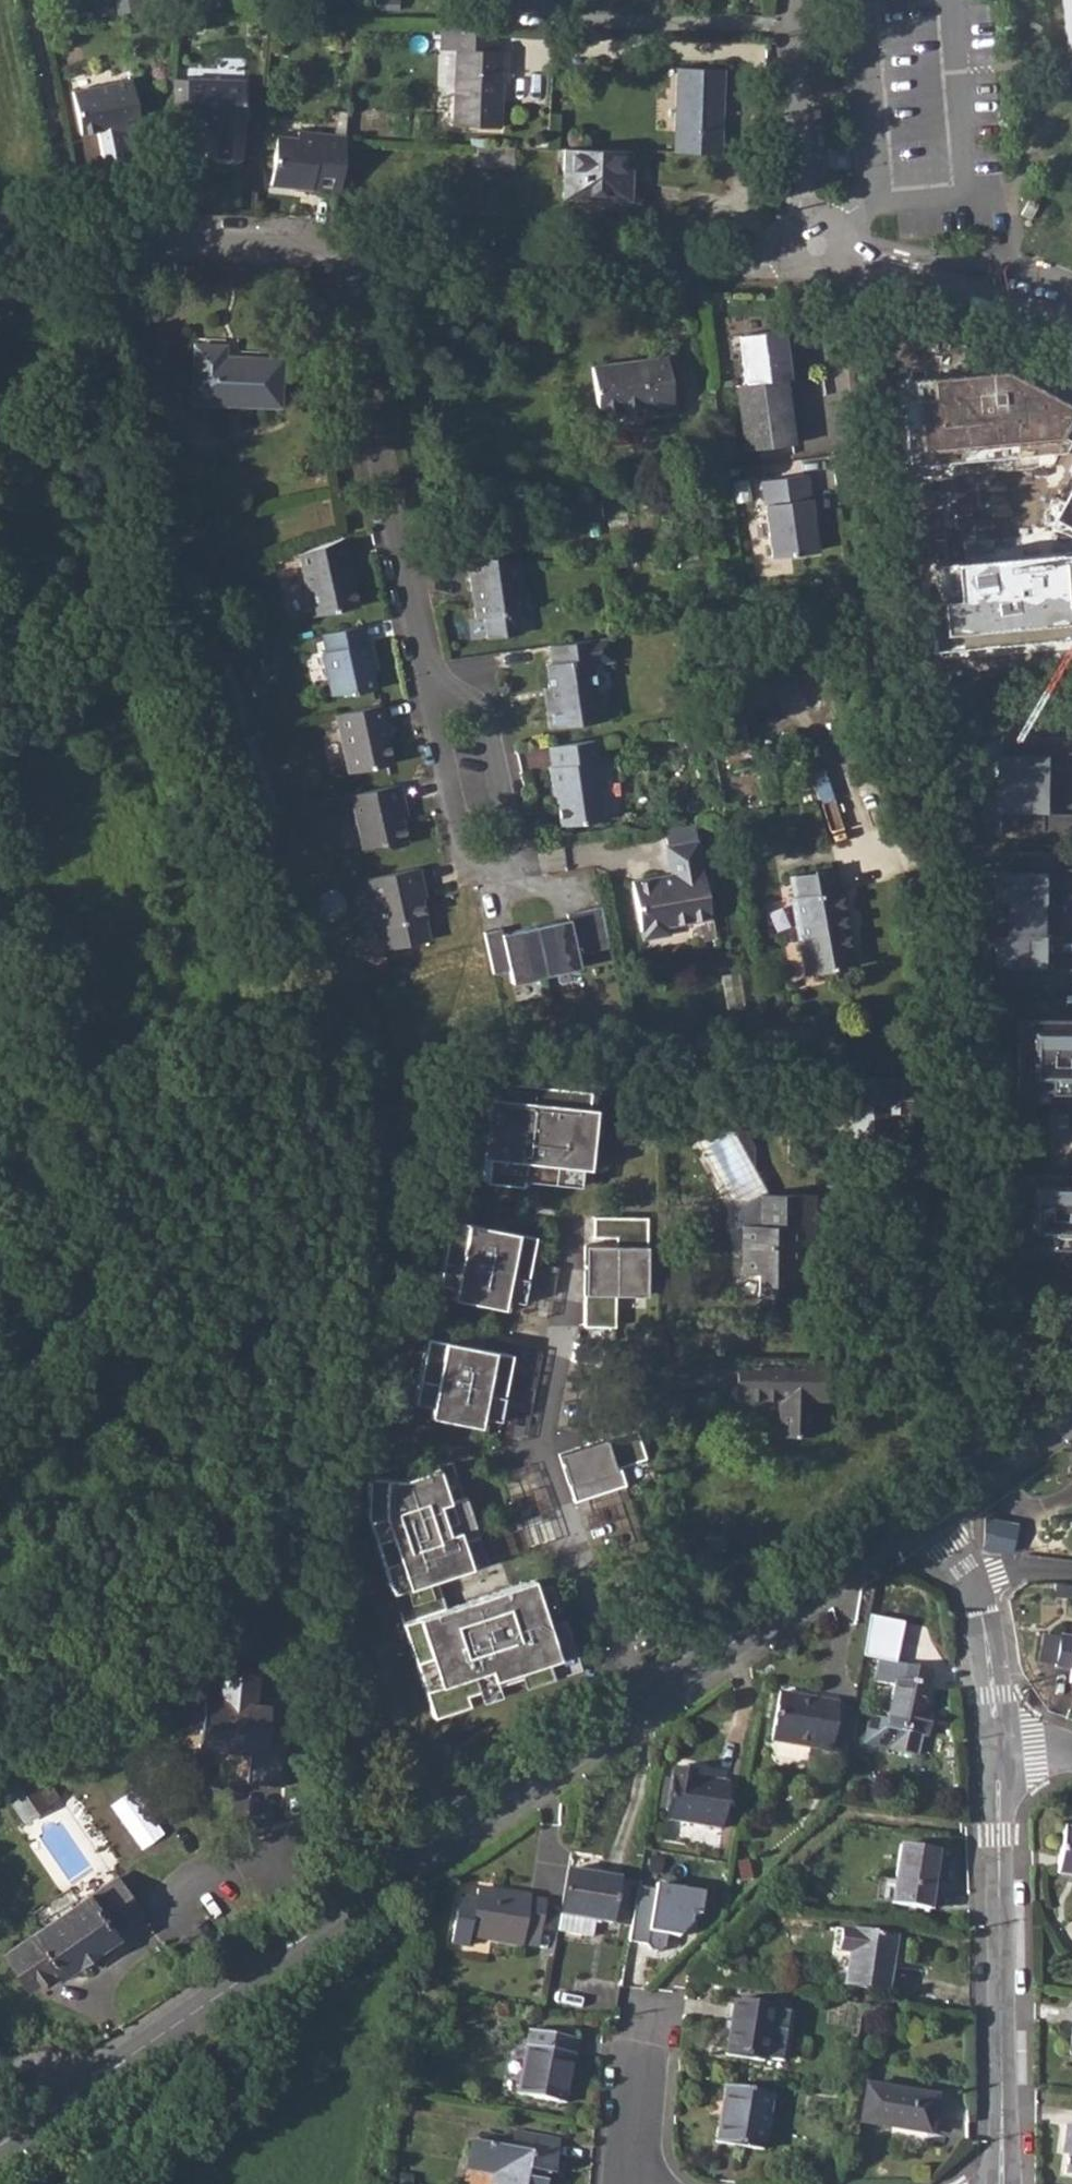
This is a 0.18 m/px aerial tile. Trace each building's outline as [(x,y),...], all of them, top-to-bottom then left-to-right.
[(1070,68),(1071,68),(1071,0),(1064,0),(1070,68)] [(444,27),(443,51),(458,51),(456,96),(456,123),(502,125),(503,74),(509,73),(509,50),(496,49),(497,29),(480,28),(444,27)] [(678,67),(675,152),(724,154),(727,69),(678,67)] [(130,75),(72,87),(82,135),(120,126),(122,132),(141,127),(130,75)] [(185,122),(185,127),(202,128),(202,123),(217,123),(216,153),(240,158),(244,80),(186,79),(186,81),(185,122)] [(271,183),(340,189),(344,141),(345,134),(298,130),(297,136),(277,134),(271,183)] [(471,166),(480,166),(481,147),(472,147),(471,166)] [(631,151),(563,149),(561,199),(628,201),(631,151)] [(1037,204),(1028,199),(1020,214),(1030,219),(1037,204)] [(193,345),(191,402),(278,405),(280,359),(234,357),(234,360),(223,360),(224,346),(193,345)] [(665,357),(590,367),(597,413),(642,407),(643,417),(673,412),(665,357)] [(881,383),(894,468),(1062,451),(1067,436),(1055,435),(1071,409),(1071,406),(997,369),(881,383)] [(783,379),(735,385),(743,450),(791,445),(783,379)] [(814,553),(803,477),(760,482),(770,559),(814,553)] [(341,539),(298,554),(311,616),(358,606),(351,579),(355,578),(346,537),(341,539)] [(1066,552),(920,563),(928,651),(1071,638),(1071,598),(1066,552)] [(497,558),(466,557),(475,617),(482,616),(485,637),(521,632),(518,610),(527,608),(519,559),(497,558)] [(361,625),(322,634),(326,653),(323,654),(332,694),(350,690),(350,693),(375,688),(369,661),(373,660),(369,642),(365,643),(361,625)] [(551,697),(546,697),(550,727),(602,721),(607,716),(604,696),(598,689),(594,664),(599,664),(597,638),(550,645),(552,660),(546,661),(549,688),(551,697)] [(382,705),(336,715),(349,775),(393,764),(388,737),(384,738),(381,726),(387,725),(382,705)] [(1002,736),(1001,782),(1044,782),(1044,736),(1002,736)] [(595,739),(549,746),(552,765),(554,776),(550,777),(552,797),(556,797),(560,822),(603,817),(595,760),(598,760),(595,739)] [(1001,830),(1043,830),(1044,782),(1001,782),(1001,830)] [(399,785),(350,797),(361,848),(381,844),(386,849),(406,845),(400,820),(397,806),(403,805),(399,785)] [(669,875),(630,882),(639,939),(667,936),(665,926),(710,919),(696,841),(664,847),(669,875)] [(1043,901),(1043,853),(1001,852),(1001,900),(1043,901)] [(418,868),(368,880),(379,929),(424,919),(420,898),(417,887),(421,886),(418,868)] [(834,869),(789,877),(793,898),(789,898),(803,973),(855,965),(841,889),(838,889),(834,869)] [(1000,942),(1042,942),(1043,901),(1001,900),(1000,942)] [(611,963),(599,906),(567,912),(569,920),(535,930),(546,975),(611,963)] [(546,975),(535,930),(501,938),(499,930),(483,934),(493,975),(507,971),(514,982),(546,975)] [(1000,985),(1042,985),(1042,942),(1000,942),(1000,985)] [(1019,1019),(1018,1088),(1071,1089),(1071,1020),(1019,1019)] [(918,1078),(852,1077),(852,1105),(845,1105),(846,1124),(855,1133),(876,1133),(876,1138),(907,1138),(906,1109),(920,1108),(918,1078)] [(497,1084),(486,1185),(523,1189),(523,1183),(580,1189),(591,1095),(497,1084)] [(1017,1175),(1017,1244),(1071,1245),(1071,1176),(1017,1175)] [(813,1194),(774,1193),(758,1192),(757,1224),(741,1223),(740,1272),(757,1273),(756,1295),(801,1297),(802,1262),(796,1261),(797,1244),(811,1244),(813,1194)] [(594,1241),(617,1240),(617,1220),(594,1220),(594,1241)] [(616,1298),(647,1299),(648,1221),(617,1220),(617,1240),(617,1248),(616,1298)] [(438,1288),(523,1305),(536,1240),(451,1223),(438,1288)] [(616,1298),(617,1248),(585,1248),(585,1329),(615,1330),(616,1298)] [(414,1407),(500,1423),(512,1358),(427,1341),(414,1407)] [(685,1354),(685,1383),(732,1385),(733,1398),(776,1400),(775,1435),(810,1436),(811,1401),(826,1401),(828,1344),(808,1344),(808,1358),(745,1357),(746,1355),(685,1354)] [(559,1457),(575,1505),(626,1489),(620,1470),(646,1462),(636,1432),(559,1457)] [(397,1611),(443,1596),(438,1581),(486,1566),(464,1499),(449,1504),(438,1470),(402,1482),(369,1480),(366,1518),(397,1611)] [(984,1517),(982,1545),(1010,1550),(1016,1523),(984,1516),(984,1517)] [(549,1619),(562,1615),(552,1578),(539,1581),(549,1619)] [(433,1718),(578,1671),(563,1622),(547,1627),(533,1583),(446,1611),(443,1596),(397,1611),(433,1718)] [(1056,1660),(1061,1634),(1044,1631),(1039,1657),(1056,1660)] [(1056,1664),(1071,1667),(1069,1682),(1071,1682),(1071,1632),(1062,1631),(1061,1634),(1056,1660),(1056,1664)] [(883,1640),(879,1659),(922,1669),(925,1650),(883,1640)] [(922,1669),(879,1659),(874,1681),(894,1685),(885,1727),(926,1736),(931,1713),(925,1712),(930,1688),(923,1686),(927,1670),(922,1669)] [(283,1786),(289,1729),(267,1727),(269,1705),(253,1704),(256,1674),(221,1671),(218,1705),(192,1702),(189,1726),(200,1727),(199,1745),(238,1749),(239,1743),(242,1743),(250,1750),(247,1782),(283,1786)] [(779,1692),(770,1742),(843,1754),(851,1710),(837,1708),(838,1702),(779,1692)] [(22,1755),(0,1770),(0,1785),(24,1821),(58,1797),(52,1788),(43,1794),(36,1784),(45,1778),(27,1752),(22,1755)] [(671,1778),(666,1808),(664,1820),(721,1829),(728,1783),(694,1777),(695,1771),(673,1767),(671,1778)] [(143,1853),(172,1833),(134,1777),(105,1797),(143,1853)] [(658,1807),(666,1808),(671,1778),(664,1777),(658,1807)] [(1057,1874),(1071,1876),(1071,1829),(1063,1828),(1057,1874)] [(900,1844),(892,1903),(929,1910),(937,1851),(900,1844)] [(566,1869),(559,1916),(596,1921),(626,1926),(633,1882),(566,1869)] [(55,1971),(58,1976),(115,1935),(112,1931),(139,1912),(114,1876),(107,1880),(87,1895),(85,1892),(28,1932),(30,1934),(3,1953),(28,1989),(55,1971)] [(654,1889),(637,1887),(628,1942),(645,1945),(650,1951),(658,1952),(664,1947),(666,1934),(679,1936),(690,1925),(692,1914),(700,1915),(703,1892),(655,1885),(654,1889)] [(540,1933),(540,1931),(544,1908),(545,1899),(477,1888),(475,1899),(458,1896),(450,1941),(467,1944),(469,1936),(521,1945),(524,1930),(540,1933)] [(544,1908),(540,1931),(552,1933),(556,1910),(544,1908)] [(559,1916),(557,1932),(593,1938),(596,1922),(559,1916)] [(842,1928),(839,1952),(848,1954),(844,1986),(887,1992),(895,1937),(842,1928)] [(734,2000),(725,2055),(763,2060),(764,2056),(783,2058),(791,2012),(772,2009),(772,2007),(734,2000)] [(529,2030),(517,2093),(564,2102),(575,2039),(529,2030)] [(867,2085),(861,2122),(930,2133),(936,2096),(867,2085)] [(725,2086),(715,2141),(762,2148),(771,2094),(725,2086)] [(1062,2147),(1067,2147),(1066,2153),(1064,2172),(1071,2173),(1071,2125),(1065,2123),(1062,2147)] [(465,2166),(496,2172),(494,2183),(544,2183),(545,2181),(539,2179),(540,2172),(552,2174),(557,2140),(513,2132),(510,2147),(489,2143),(490,2135),(480,2134),(479,2142),(469,2140),(465,2166)]
